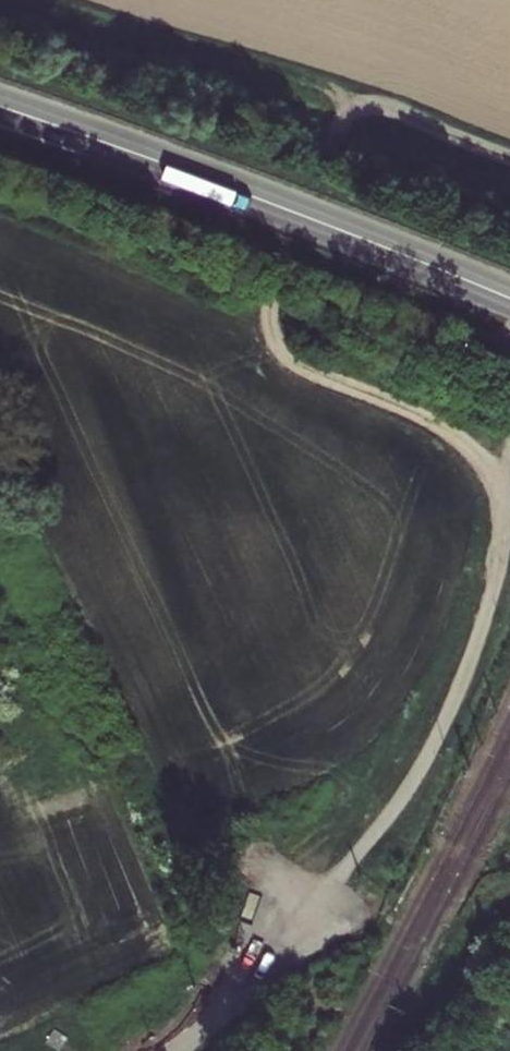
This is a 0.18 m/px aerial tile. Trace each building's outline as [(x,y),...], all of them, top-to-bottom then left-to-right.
[(45,1044),(58,1050),(60,1050),(69,1038),(54,1030),(45,1044)]
